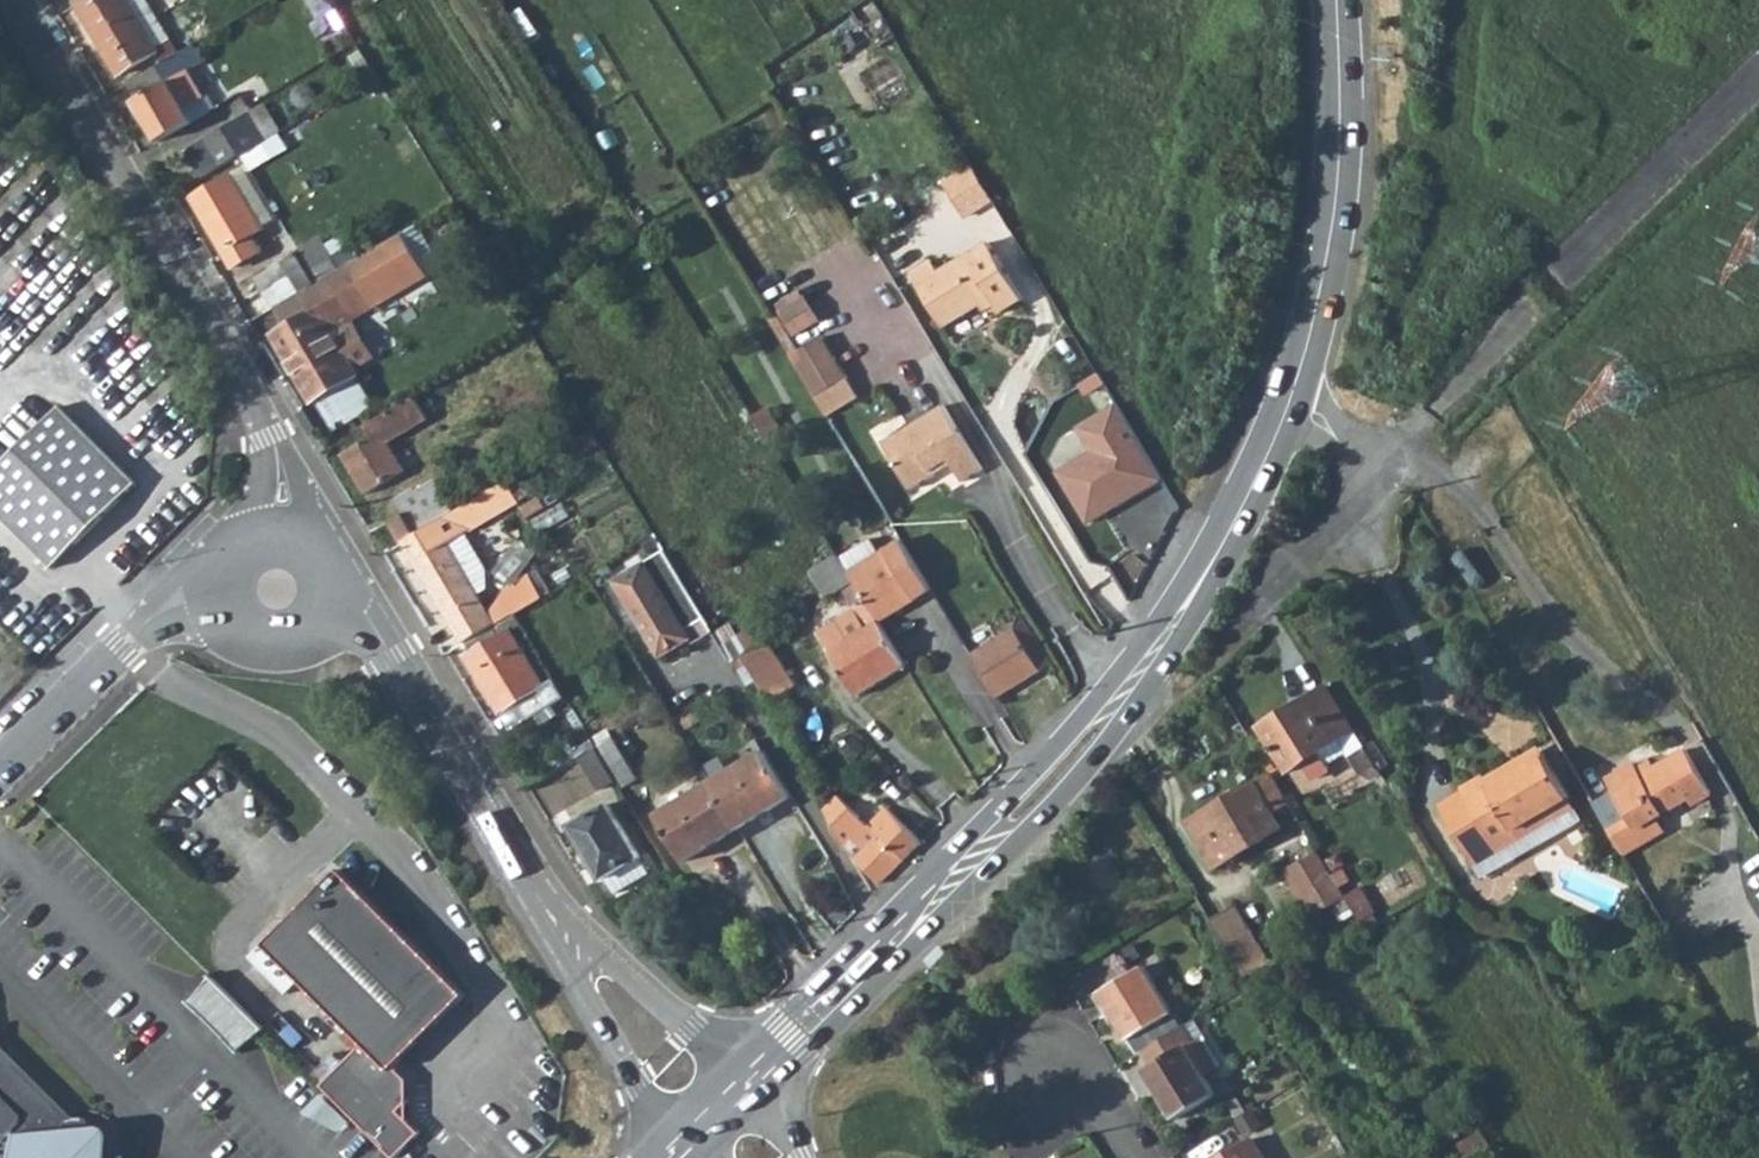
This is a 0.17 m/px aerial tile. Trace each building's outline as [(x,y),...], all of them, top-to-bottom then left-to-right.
[(78,3),(122,74),(154,55),(161,51),(129,0),(83,0),(78,3)] [(161,51),(154,55),(159,64),(179,52),(148,0),(129,0),(161,51)] [(334,7),(330,0),(307,0),(317,17),(334,7)] [(199,55),(192,44),(179,52),(185,63),(199,55)] [(185,63),(179,52),(159,64),(125,84),(161,140),(193,121),(186,108),(205,97),(185,63)] [(364,94),(380,85),(372,72),(357,81),(364,94)] [(185,148),(203,177),(241,153),(263,139),(247,111),(185,148)] [(970,213),(996,196),(977,165),(951,182),(970,213)] [(230,172),(192,196),(233,265),(260,250),(250,233),(261,226),(230,172)] [(425,267),(402,232),(339,269),(301,291),(275,307),(287,327),(276,335),(315,402),(362,374),(358,367),(377,355),(354,318),(350,312),(371,299),(425,267)] [(281,259),(301,291),(339,269),(319,236),(298,250),(281,259)] [(939,276),(922,287),(945,324),(949,330),(994,302),(1003,315),(1026,301),(991,245),(939,276)] [(912,270),(922,287),(939,276),(929,259),(912,270)] [(797,334),(824,318),(806,287),(779,302),(797,334)] [(933,331),(945,324),(922,287),(911,293),(933,331)] [(375,305),(371,299),(350,312),(354,318),(375,305)] [(827,335),(796,353),(831,412),(861,395),(827,335)] [(427,418),(413,395),(361,425),(368,437),(343,454),(365,491),(403,467),(388,443),(427,418)] [(1079,424),(1093,448),(1058,468),(1090,523),(1167,479),(1121,400),(1079,424)] [(946,404),(885,440),(915,490),(938,477),(936,474),(954,464),(964,480),(984,467),(946,404)] [(768,407),(755,415),(772,442),(785,435),(768,407)] [(60,408),(0,466),(0,521),(52,573),(139,489),(60,408)] [(394,500),(402,514),(416,534),(453,512),(433,481),(413,493),(411,489),(394,500)] [(515,501),(503,481),(453,512),(416,534),(403,542),(448,619),(479,600),(477,596),(446,544),(464,533),(515,501)] [(388,523),(401,544),(403,542),(416,534),(402,514),(388,523)] [(486,570),(464,533),(446,544),(477,596),(488,590),(486,570)] [(875,543),(845,562),(854,576),(883,558),(875,543)] [(882,622),(935,589),(907,543),(883,558),(854,576),(856,579),(882,622)] [(812,569),(829,596),(845,586),(856,579),(854,576),(845,562),(840,553),(812,569)] [(661,554),(644,563),(682,628),(699,618),(661,554)] [(682,628),(644,563),(611,583),(657,660),(690,641),(682,628)] [(857,696),(907,663),(882,622),(856,579),(845,586),(854,602),(850,605),(854,610),(867,630),(853,639),(840,619),(818,632),(857,696)] [(448,619),(463,646),(466,644),(491,628),(483,613),(486,611),(479,600),(448,619)] [(483,613),(491,628),(514,614),(504,600),(486,611),(483,613)] [(854,610),(840,619),(853,639),(867,630),(854,610)] [(509,631),(520,623),(514,614),(491,628),(466,644),(472,655),(465,659),(500,715),(543,689),(533,672),(544,665),(536,652),(524,659),(509,631)] [(1050,668),(1053,666),(1026,619),(1003,634),(1001,631),(972,649),(1001,697),(1006,693),(1011,701),(1054,675),(1050,668)] [(764,641),(731,664),(746,689),(755,682),(778,714),(791,705),(782,692),(794,684),(764,641)] [(1326,688),(1258,729),(1286,773),(1316,755),(1337,742),(1346,756),(1359,778),(1376,768),(1326,688)] [(619,785),(632,777),(604,731),(591,738),(619,785)] [(1325,769),(1346,756),(1337,742),(1316,755),(1325,769)] [(761,748),(708,781),(737,828),(790,795),(761,748)] [(596,793),(613,783),(593,751),(576,760),(596,793)] [(1488,779),(1447,802),(1482,862),(1519,840),(1513,831),(1569,799),(1544,753),(1490,783),(1488,779)] [(1629,817),(1608,829),(1626,860),(1668,836),(1659,820),(1691,801),(1696,809),(1713,798),(1689,754),(1659,771),(1645,779),(1638,766),(1610,782),(1629,817)] [(1651,758),(1638,766),(1645,779),(1659,771),(1651,758)] [(1211,872),(1282,830),(1271,814),(1289,804),(1271,773),(1254,784),(1183,824),(1211,872)] [(863,774),(853,780),(858,788),(868,783),(863,774)] [(682,860),(737,828),(708,781),(654,815),(682,860)] [(840,798),(824,813),(845,848),(877,883),(920,841),(885,807),(867,824),(840,798)] [(1575,808),(1569,799),(1513,831),(1519,840),(1575,808)] [(608,802),(571,824),(603,878),(606,876),(614,890),(649,870),(608,802)] [(1583,821),(1575,808),(1519,840),(1482,862),(1490,875),(1583,821)] [(698,869),(750,840),(744,829),(692,858),(698,869)] [(1286,871),(1314,919),(1346,900),(1344,897),(1318,852),(1286,871)] [(388,1157),(403,1157),(421,1139),(400,1118),(409,1109),(408,1086),(395,1073),(467,1001),(340,876),(252,964),(289,1001),(302,988),(364,1050),(322,1092),(388,1157)] [(1358,889),(1344,897),(1346,900),(1360,923),(1374,915),(1358,889)] [(1379,925),(1374,915),(1360,923),(1365,933),(1379,925)] [(1238,917),(1221,927),(1216,930),(1250,988),(1272,974),(1268,968),(1238,917)] [(1098,980),(1144,1055),(1151,1051),(1180,1033),(1172,1018),(1177,1014),(1141,954),(1098,980)] [(261,1032),(213,984),(189,1008),(203,1021),(209,1027),(225,1043),(237,1056),(261,1032)] [(1200,1041),(1191,1027),(1180,1033),(1151,1051),(1159,1065),(1153,1069),(1183,1119),(1223,1095),(1211,1075),(1193,1046),(1200,1042),(1200,1041)] [(1206,1037),(1200,1041),(1200,1042),(1193,1046),(1211,1075),(1224,1066),(1206,1037)] [(110,1157),(110,1155),(109,1153),(108,1151),(107,1149),(106,1147),(105,1146),(104,1144),(102,1142),(101,1141),(99,1139),(97,1138),(96,1137),(94,1136),(92,1135),(90,1134),(88,1134),(84,1133),(84,1123),(77,1123),(69,1125),(0,1055),(0,1157),(110,1157)] [(1467,1157),(1479,1157),(1493,1150),(1483,1132),(1459,1146),(1467,1157)] [(1259,1141),(1231,1157),(1269,1157),(1259,1141)]
